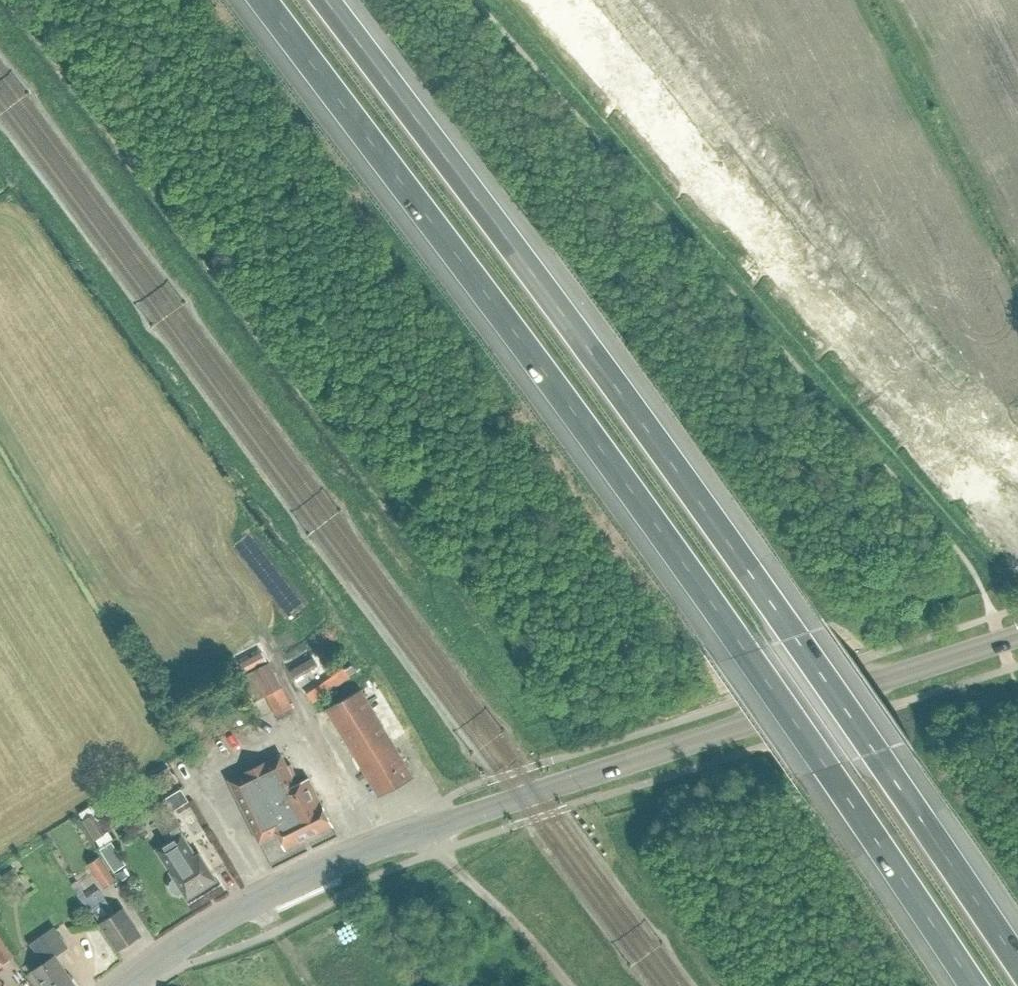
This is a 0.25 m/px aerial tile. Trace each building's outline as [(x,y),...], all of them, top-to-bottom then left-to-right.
[(261,651),(239,662),(244,672),(266,660),(261,651)] [(312,657),(289,670),(294,679),(317,666),(312,657)] [(265,695),(280,687),(267,662),(239,676),(252,702),(265,695)] [(340,668),(304,694),(311,703),(347,677),(340,668)] [(282,686),(280,687),(265,695),(276,717),(293,708),(282,686)] [(377,794),(412,775),(361,688),(326,709),(377,794)] [(233,725),(220,730),(222,735),(211,739),(226,775),(239,769),(228,744),(240,739),(233,725)] [(280,758),(236,779),(259,831),(274,824),(285,847),(332,824),(321,801),(310,778),(289,787),(286,780),(290,778),(289,777),(296,774),(291,763),(284,766),(280,758)] [(150,777),(158,791),(175,781),(166,767),(150,777)] [(165,799),(172,809),(186,800),(179,790),(165,799)] [(165,799),(149,809),(164,832),(168,839),(182,831),(177,824),(180,822),(172,809),(165,799)] [(91,814),(83,820),(95,838),(103,833),(91,814)] [(183,835),(157,851),(170,871),(171,871),(174,876),(171,879),(170,884),(171,888),(174,891),(179,892),(183,890),(187,896),(215,879),(199,853),(196,855),(183,835)] [(107,846),(97,852),(112,874),(122,868),(107,846)] [(104,885),(114,878),(99,855),(88,862),(104,885)] [(120,880),(130,874),(125,867),(115,873),(120,880)] [(118,948),(140,934),(122,907),(115,912),(106,898),(92,908),(101,921),(100,921),(118,948)] [(55,955),(67,947),(54,927),(30,943),(43,962),(31,970),(42,985),(76,985),(55,955)] [(14,954),(0,935),(0,965),(14,954)]
